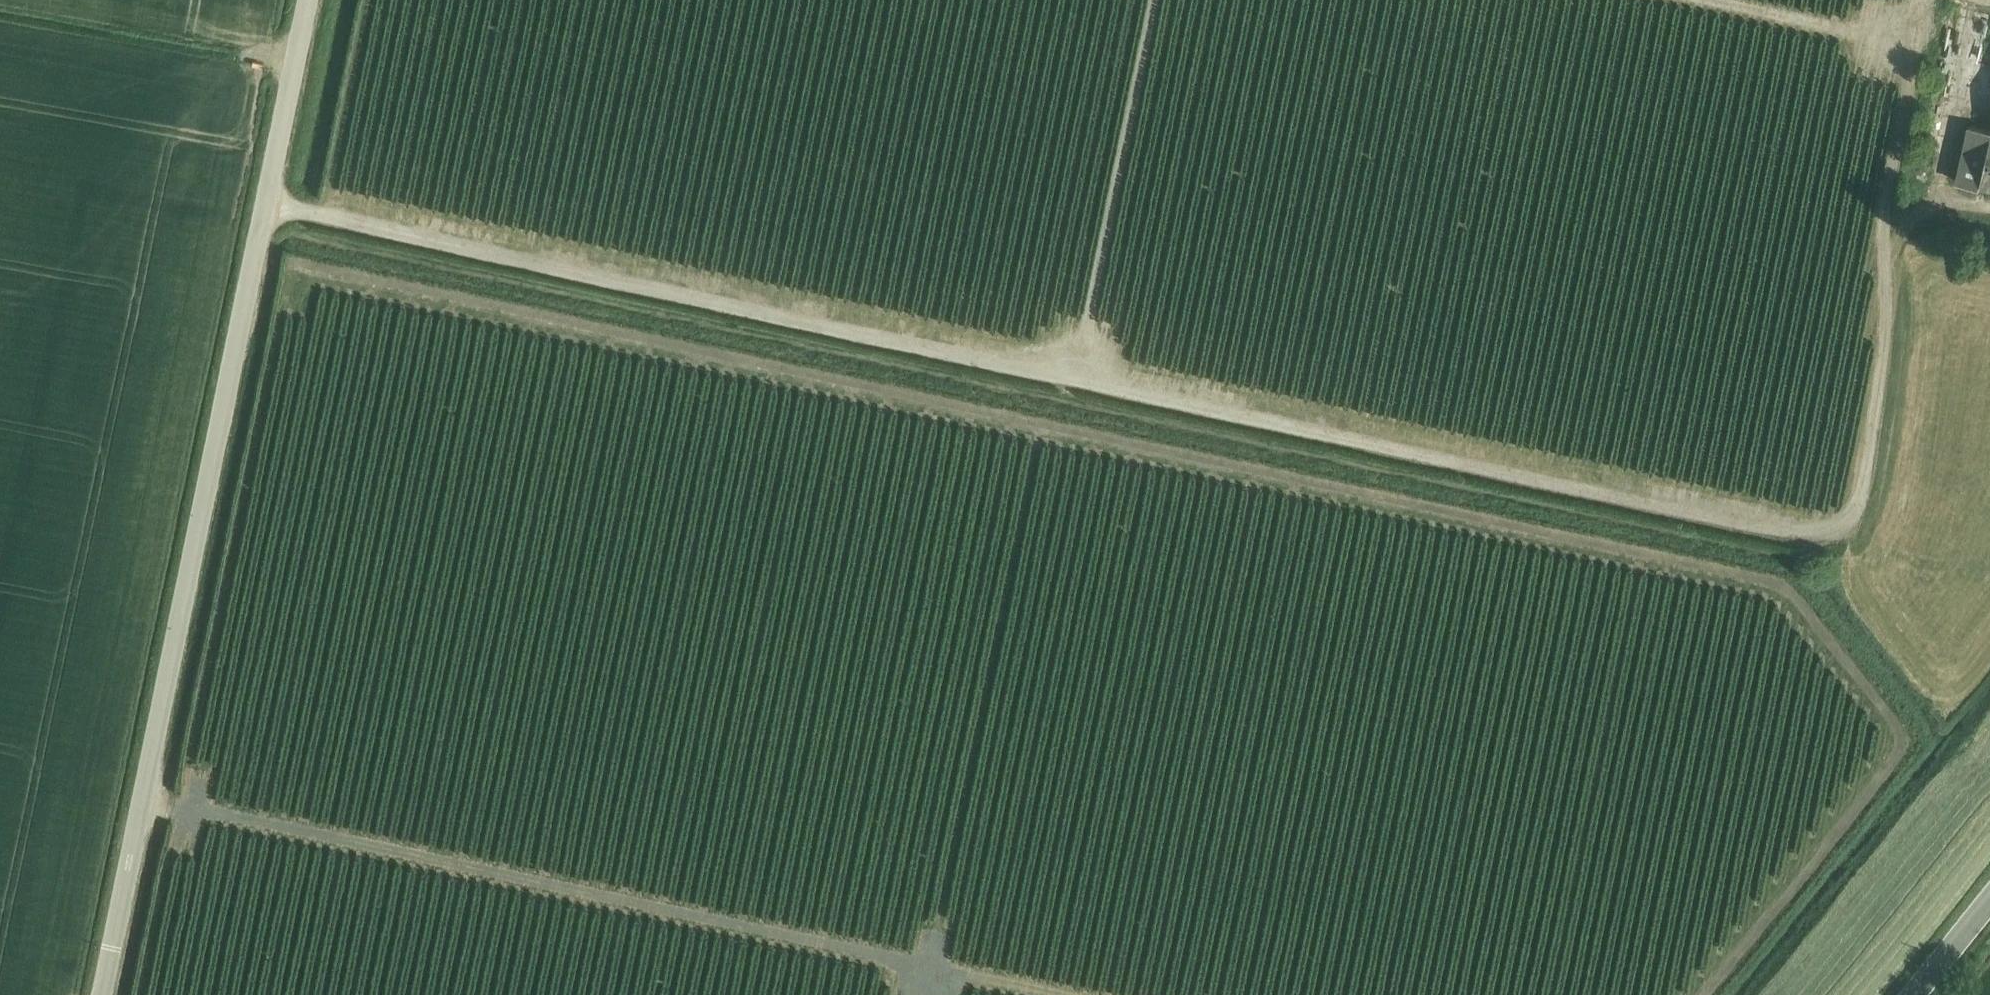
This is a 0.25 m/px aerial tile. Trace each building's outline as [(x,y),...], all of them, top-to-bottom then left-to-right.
[(1968,125),(1955,182),(1979,187),(1979,186),(1989,188),(1989,129),(1968,125)]
